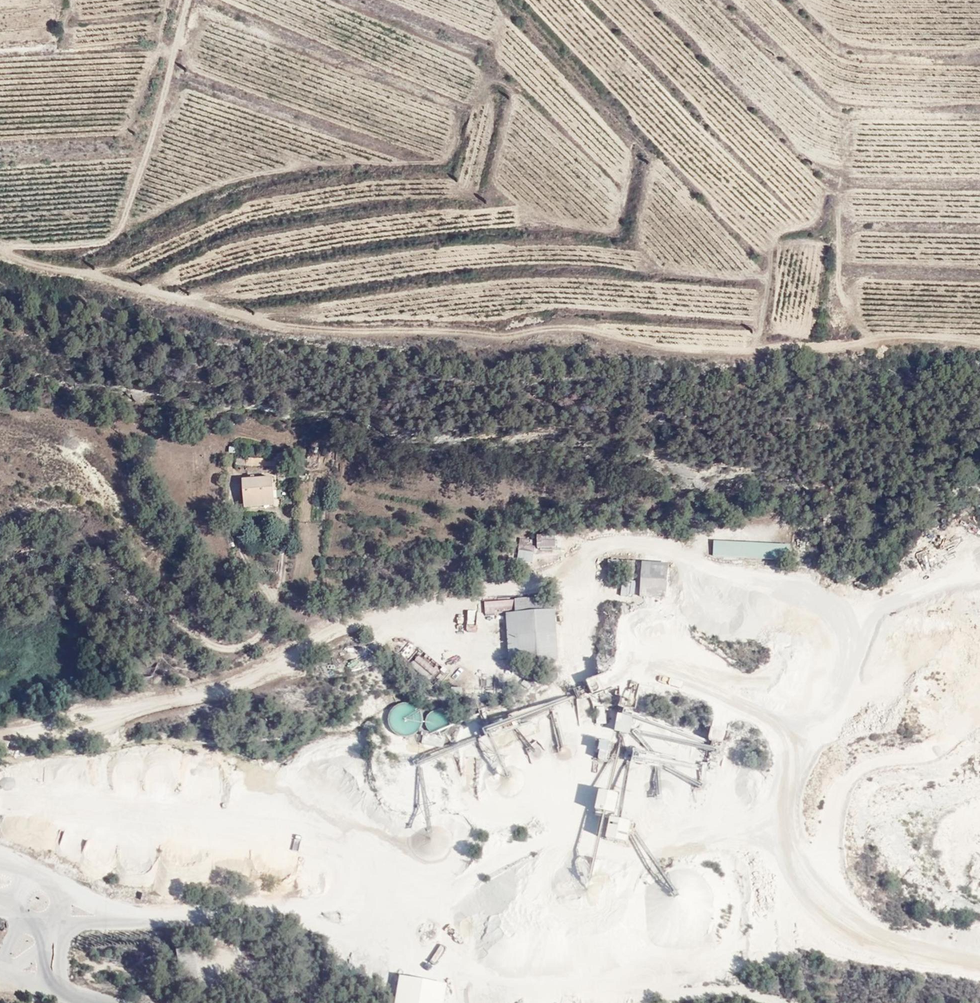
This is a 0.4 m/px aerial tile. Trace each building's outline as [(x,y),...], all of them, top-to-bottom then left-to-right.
[(273,479),(244,480),(245,510),(274,509),(273,479)] [(536,532),(536,547),(554,547),(554,532),(536,532)] [(533,560),(534,538),(518,537),(517,559),(533,560)] [(787,557),(788,540),(712,540),(712,556),(787,557)] [(966,555),(972,552),(968,543),(961,546),(966,555)] [(924,555),(917,557),(923,571),(930,569),(924,555)] [(671,564),(642,562),(640,596),(668,598),(671,564)] [(585,587),(594,588),(595,566),(586,566),(585,587)] [(554,596),(516,599),(517,614),(507,614),(511,666),(560,662),(554,596)] [(726,613),(735,601),(728,596),(719,608),(726,613)] [(413,660),(432,675),(439,666),(420,651),(413,660)] [(585,676),(589,690),(605,685),(600,671),(585,676)] [(420,710),(417,706),(412,702),(406,701),(400,701),(395,704),(391,707),(389,712),(388,717),(388,722),(391,727),(394,731),(399,733),(404,734),(410,733),(414,731),(418,727),(421,722),(421,716),(420,710)] [(595,706),(596,723),(604,722),(604,706),(595,706)] [(450,718),(448,715),(445,712),(442,710),(437,709),(433,710),(430,712),(427,715),(426,719),(426,723),(427,726),(429,730),(432,732),(435,733),(439,734),(443,733),(447,730),(449,727),(450,723),(450,718)] [(629,731),(632,713),(616,710),(612,727),(629,731)] [(721,739),(724,730),(709,726),(707,735),(721,739)] [(598,735),(595,756),(605,757),(608,736),(598,735)] [(572,751),(575,743),(565,738),(561,747),(572,751)] [(591,804),(613,808),(617,787),(596,783),(591,804)] [(596,833),(596,844),(627,843),(626,812),(604,812),(604,832),(596,833)] [(392,1002),(442,1002),(445,977),(396,971),(392,1002)]
